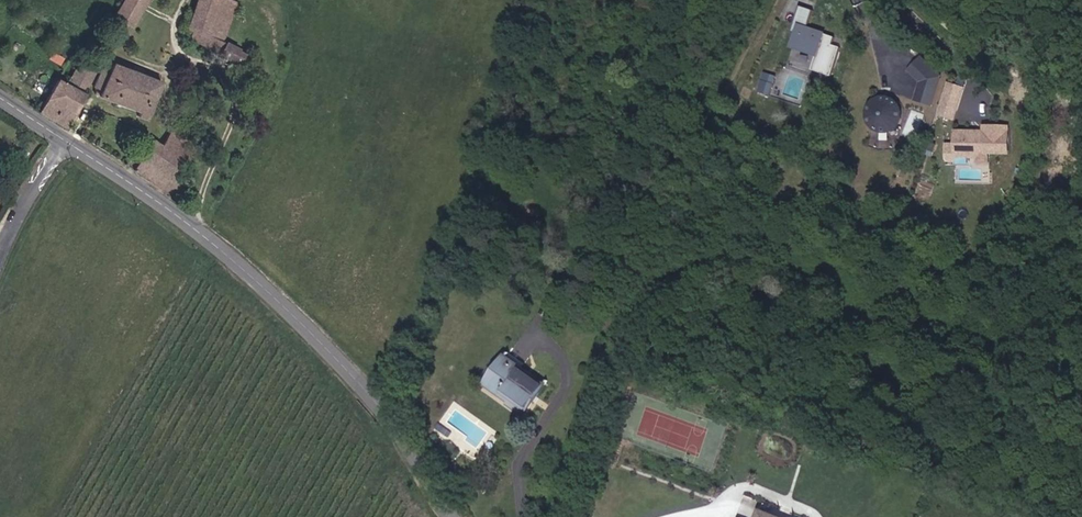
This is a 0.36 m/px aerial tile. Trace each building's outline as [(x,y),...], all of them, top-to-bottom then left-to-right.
[(112,17),(130,24),(144,0),(122,0),(112,17)] [(226,1),(223,0),(197,0),(186,29),(191,30),(187,42),(219,55),(223,44),(212,40),(226,1)] [(831,44),(834,36),(796,24),(788,47),(815,56),(811,69),(830,75),(839,46),(831,44)] [(920,55),(905,70),(917,82),(912,100),(931,106),(941,75),(920,55)] [(68,126),(91,69),(78,63),(70,83),(55,77),(41,111),(68,126)] [(150,120),(164,86),(110,64),(107,70),(100,67),(92,87),(99,90),(97,94),(114,101),(112,105),(119,108),(121,104),(140,112),(139,115),(150,120)] [(770,95),(777,75),(764,71),(758,91),(770,95)] [(964,87),(946,81),(936,114),(954,120),(964,87)] [(878,95),(872,97),(867,101),(863,106),(861,113),(862,119),(864,125),(868,130),(873,133),(880,135),(886,134),(892,132),(897,127),(900,121),(901,115),(900,108),(896,102),(891,98),(885,96),(878,95)] [(1009,124),(981,124),(981,131),(952,131),(952,144),(943,144),(943,161),(977,161),(977,165),(989,165),(989,156),(1009,156),(1009,124)] [(135,172),(173,199),(184,185),(178,180),(202,145),(179,129),(166,148),(157,142),(135,172)] [(503,355),(489,376),(504,386),(502,389),(513,397),(511,400),(525,410),(546,380),(520,363),(518,366),(503,355)] [(553,470),(555,463),(545,460),(543,466),(553,470)]
